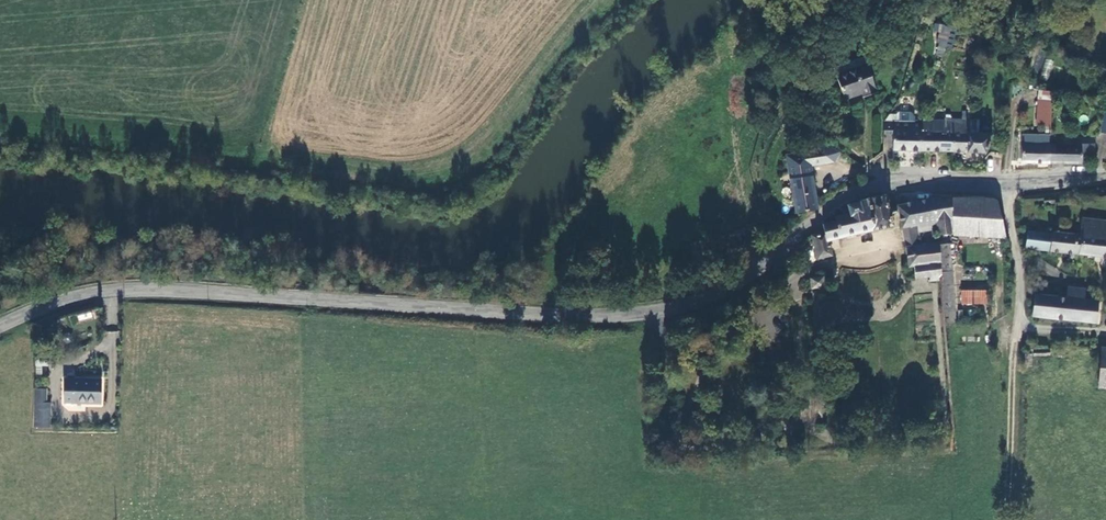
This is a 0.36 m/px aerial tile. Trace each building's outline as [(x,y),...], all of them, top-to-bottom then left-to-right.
[(943,56),(948,38),(951,27),(944,26),(944,24),(936,23),(934,31),(939,32),(937,41),(939,42),(936,54),(943,56)] [(956,29),(951,27),(948,38),(953,39),(954,37),(956,29)] [(1037,51),(1020,47),(1016,61),(1034,66),(1037,51)] [(870,64),(837,71),(842,92),(861,87),(864,97),(877,94),(870,64)] [(1052,98),(1038,97),(1036,123),(1050,124),(1052,98)] [(921,120),(914,121),(914,116),(912,113),(909,112),(897,112),(897,121),(883,121),(881,121),(882,133),(892,133),(891,152),(920,152),(921,120)] [(897,121),(897,112),(894,114),(887,115),(883,121),(897,121)] [(951,153),(952,132),(970,132),(970,117),(944,117),(944,120),(921,120),(920,152),(951,153)] [(1049,144),(1050,130),(1045,129),(1044,135),(1022,133),(1022,140),(1032,140),(1032,144),(1049,144)] [(986,153),(993,132),(970,132),(952,132),(951,153),(986,153)] [(1048,163),(1049,144),(1032,144),(1032,140),(1022,140),(1020,162),(1048,163)] [(1091,144),(1049,144),(1048,163),(1082,164),(1083,157),(1094,157),(1095,143),(1091,144)] [(790,168),(807,165),(805,152),(788,156),(790,168)] [(814,189),(810,164),(807,165),(790,168),(794,193),(814,189)] [(798,213),(817,209),(814,189),(794,193),(798,213)] [(952,218),(950,194),(932,197),(935,220),(952,218)] [(998,199),(950,194),(952,218),(935,220),(936,229),(937,234),(957,233),(1008,238),(998,199)] [(894,227),(887,197),(881,198),(846,206),(849,216),(834,220),(836,225),(821,229),(822,238),(811,240),(813,246),(809,248),(811,255),(817,253),(820,261),(834,257),(831,242),(894,227)] [(935,220),(932,197),(908,201),(912,225),(917,224),(925,223),(926,230),(936,229),(935,220)] [(900,226),(912,225),(908,201),(896,203),(900,226)] [(1084,219),(1083,234),(1057,232),(1057,233),(1029,231),(1028,249),(1105,256),(1105,221),(1084,219)] [(917,224),(919,231),(926,230),(925,223),(917,224)] [(905,245),(921,244),(919,231),(917,224),(912,225),(900,226),(905,245)] [(938,244),(937,242),(921,244),(905,245),(908,268),(913,267),(914,276),(929,273),(930,281),(941,280),(941,270),(938,244)] [(950,242),(938,244),(941,270),(951,269),(953,269),(950,242)] [(487,266),(485,276),(485,278),(504,280),(505,275),(506,269),(487,266)] [(951,269),(941,270),(941,280),(944,324),(955,324),(951,269)] [(811,289),(825,287),(823,276),(810,278),(811,289)] [(1068,289),(1067,299),(1086,301),(1087,290),(1068,289)] [(962,303),(987,303),(987,292),(962,292),(962,303)] [(1034,318),(1097,324),(1099,302),(1086,301),(1067,299),(1036,297),(1034,318)] [(98,404),(98,380),(71,380),(71,377),(64,377),(64,380),(61,380),(61,405),(98,404)] [(45,403),(45,389),(34,389),(34,428),(49,428),(49,403),(45,403)]
